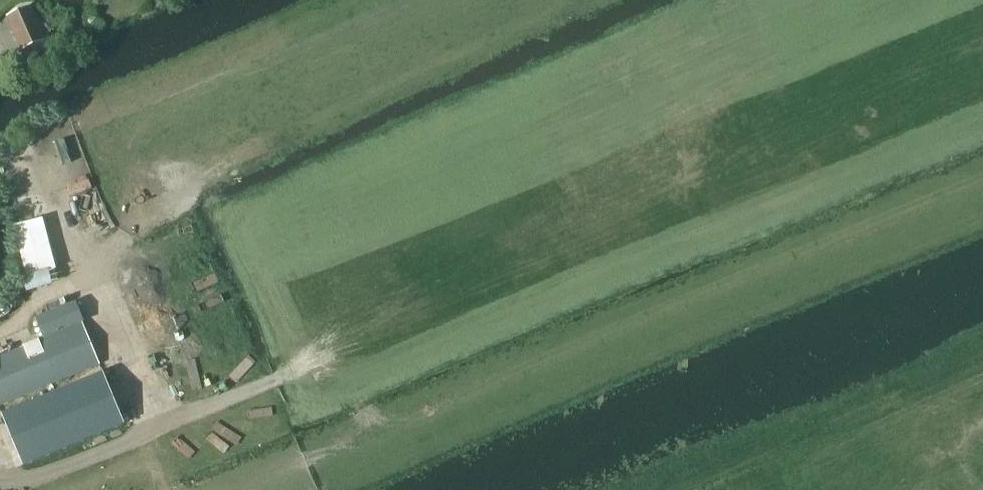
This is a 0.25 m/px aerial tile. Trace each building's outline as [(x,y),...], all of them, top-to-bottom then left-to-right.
[(24,49),(46,40),(32,8),(11,17),(24,49)] [(44,338),(83,322),(77,305),(38,321),(44,338)] [(101,365),(84,322),(0,357),(0,406),(101,365)] [(104,372),(3,414),(24,466),(126,424),(104,372)]
